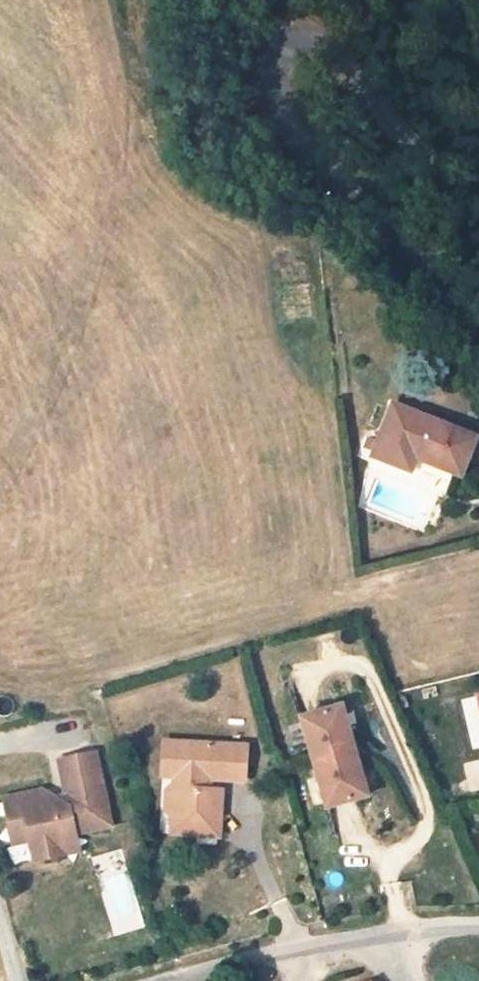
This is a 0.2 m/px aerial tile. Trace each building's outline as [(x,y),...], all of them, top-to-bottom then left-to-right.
[(459,477),(472,441),(392,408),(372,457),(411,473),(416,459),(459,477)] [(324,804),(364,794),(353,754),(334,760),(330,748),(350,743),(339,704),(299,714),(311,760),(324,804)] [(213,740),(184,738),(171,737),(162,736),(160,772),(169,773),(182,774),(181,788),(181,789),(169,788),(168,788),(166,824),(192,825),(192,819),(219,821),(221,792),(210,791),(210,790),(211,776),(221,777),(245,779),(246,777),(248,743),(223,741),(213,740)] [(334,760),(353,754),(350,743),(330,748),(334,760)] [(90,755),(53,763),(61,799),(49,802),(49,800),(47,790),(37,792),(0,801),(0,810),(4,829),(20,825),(28,863),(61,856),(57,839),(70,836),(106,829),(90,755)] [(219,821),(192,819),(192,825),(166,824),(166,833),(218,837),(218,836),(219,821)] [(73,854),(70,836),(57,839),(61,856),(73,854)]
